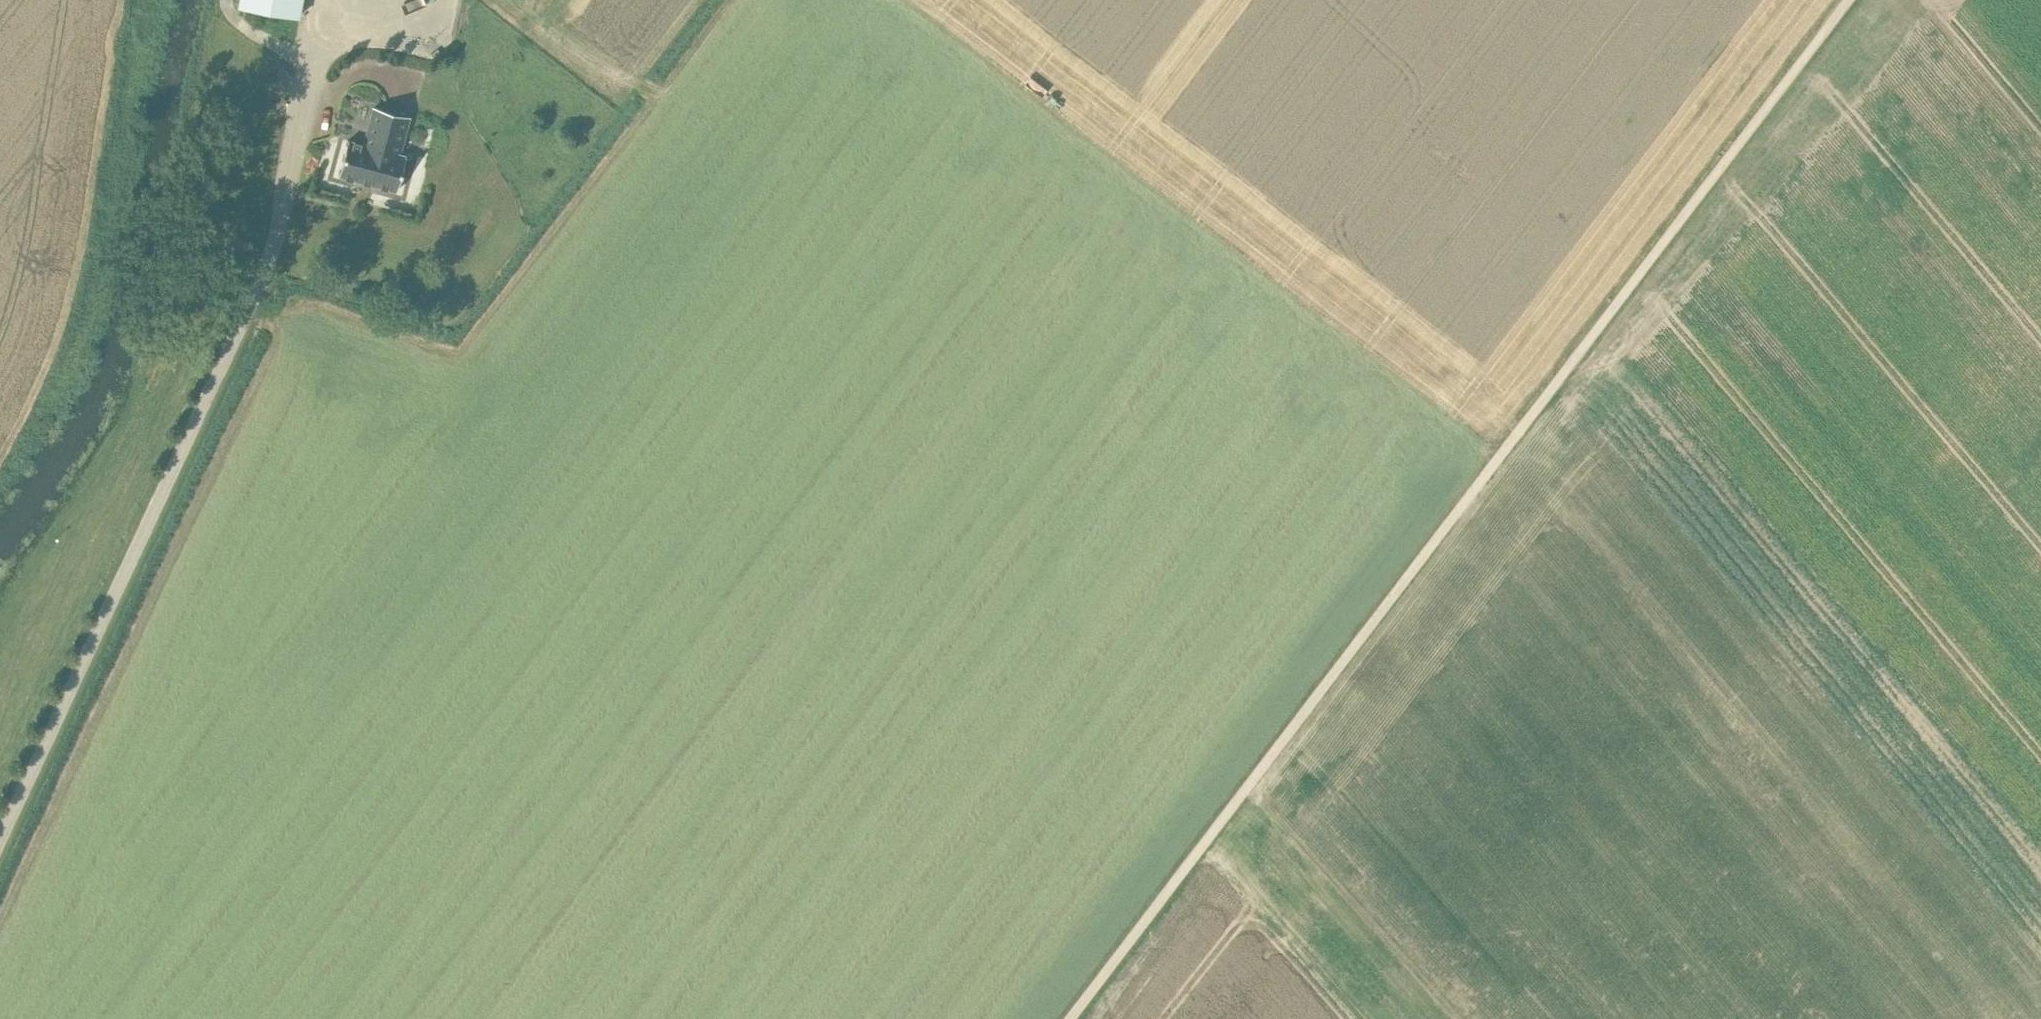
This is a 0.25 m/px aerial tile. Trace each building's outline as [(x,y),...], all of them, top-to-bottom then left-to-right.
[(237,5),(299,16),(302,0),(238,0),(237,5)] [(348,139),(339,177),(395,192),(400,173),(408,175),(412,160),(404,158),(405,154),(400,152),(409,117),(372,107),(362,143),(348,139)]
